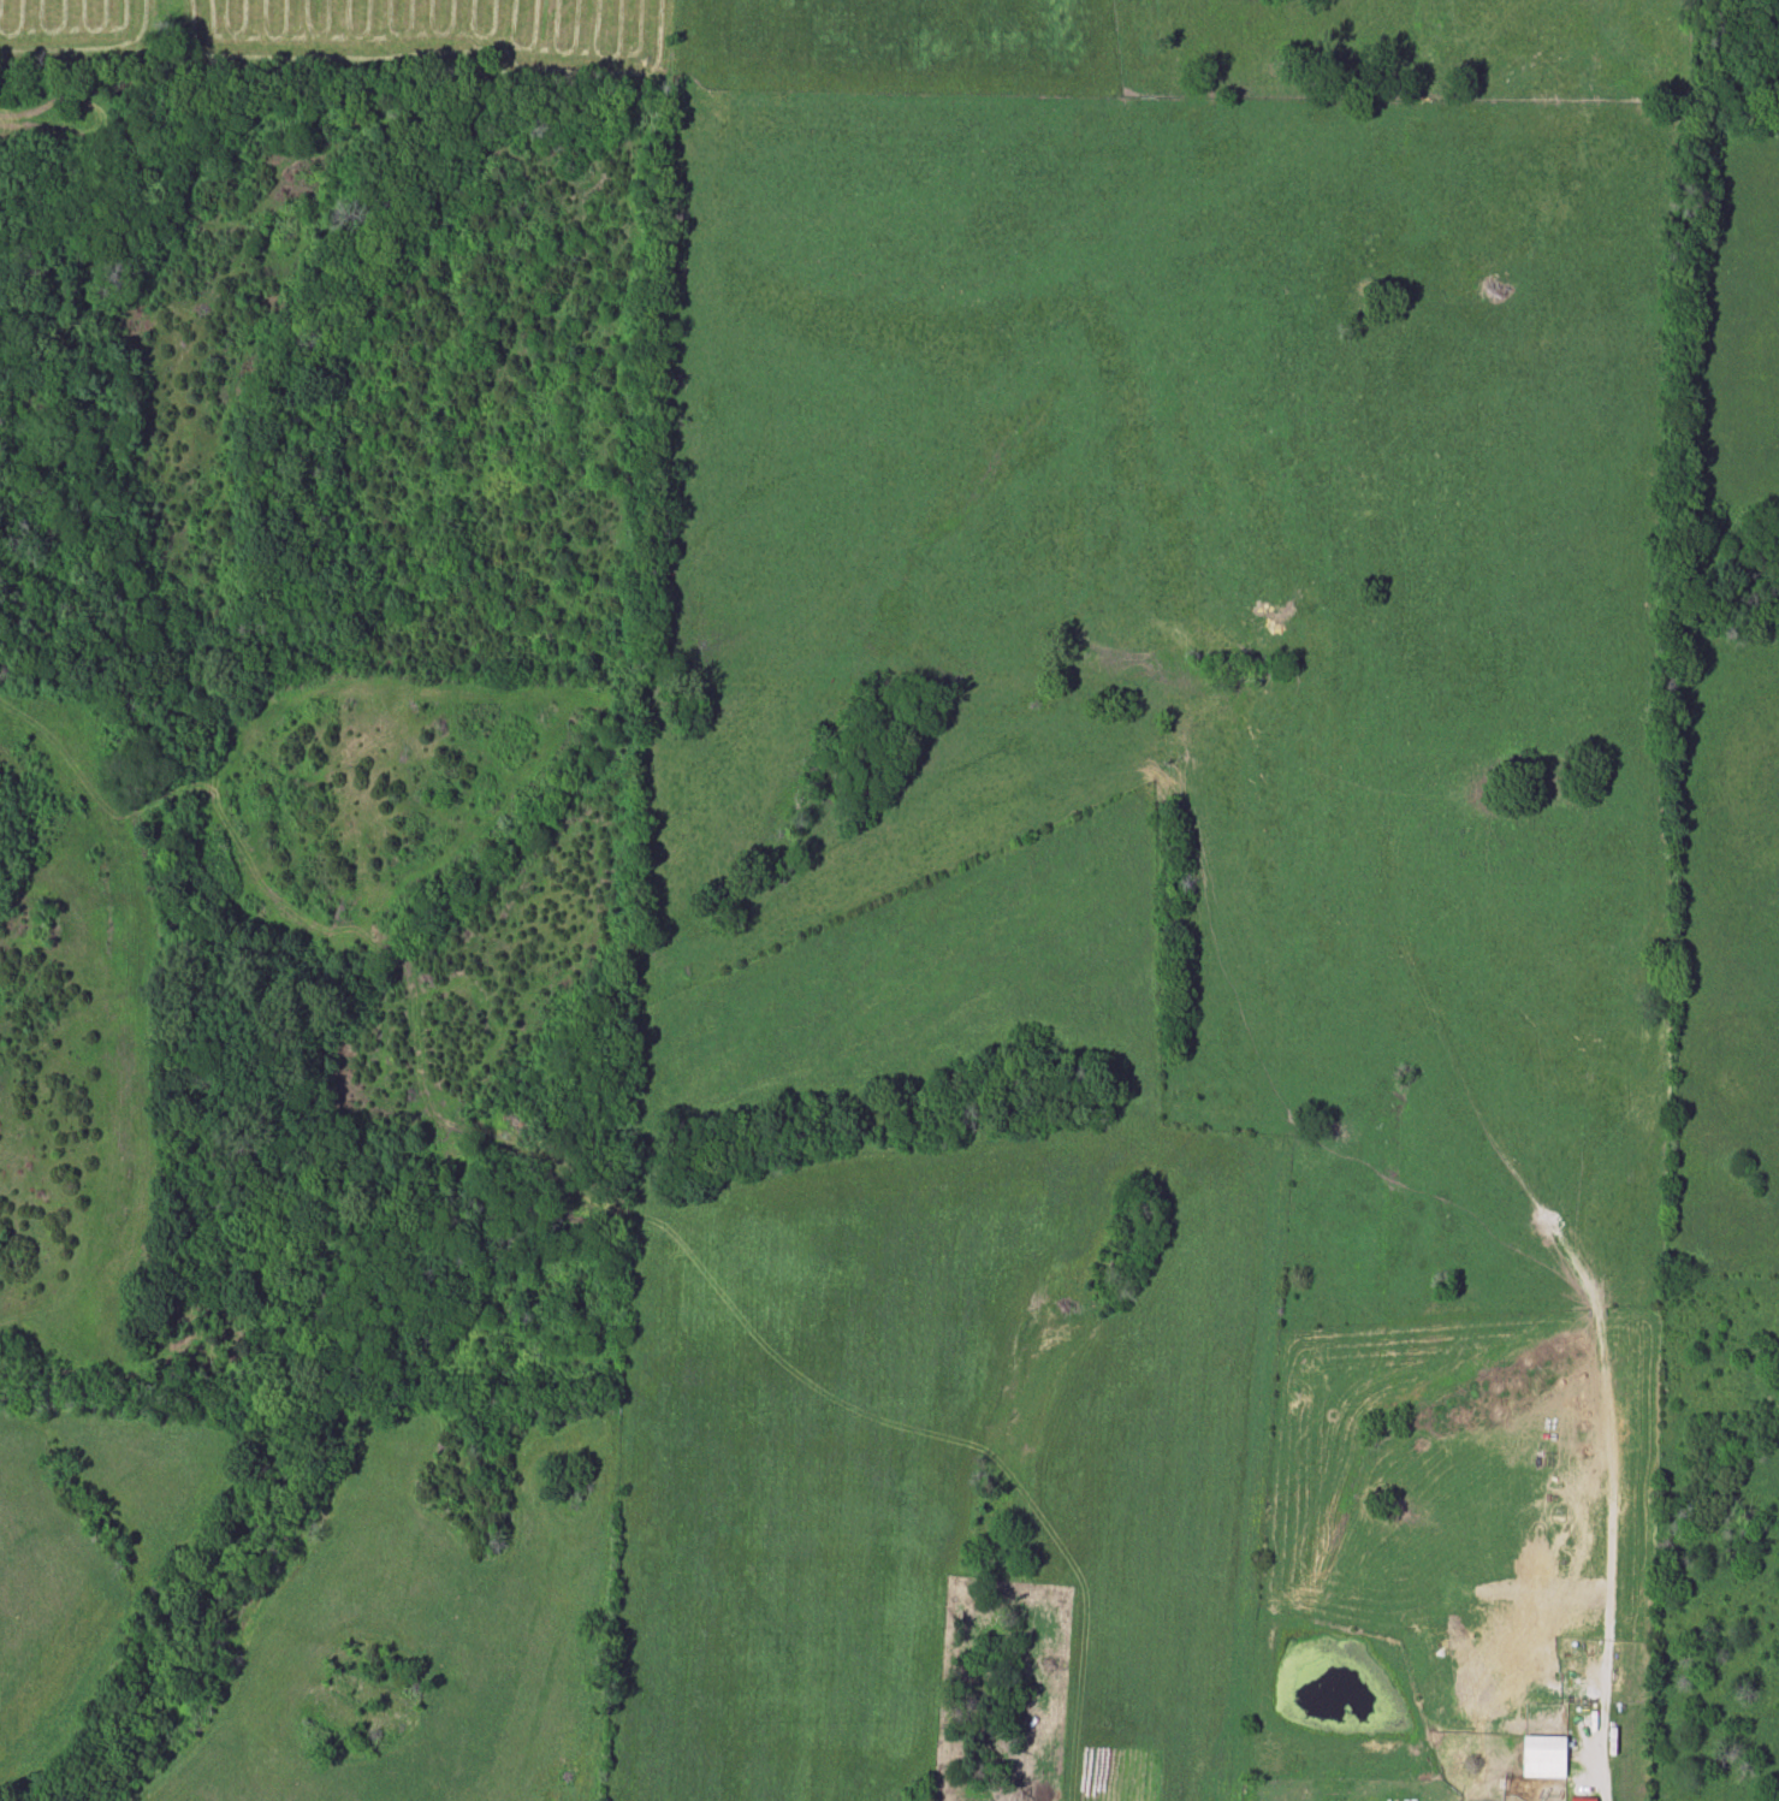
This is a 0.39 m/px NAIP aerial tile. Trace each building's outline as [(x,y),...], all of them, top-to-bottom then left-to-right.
[(1523,1779),(1566,1779),(1566,1737),(1523,1737),(1523,1779)]
